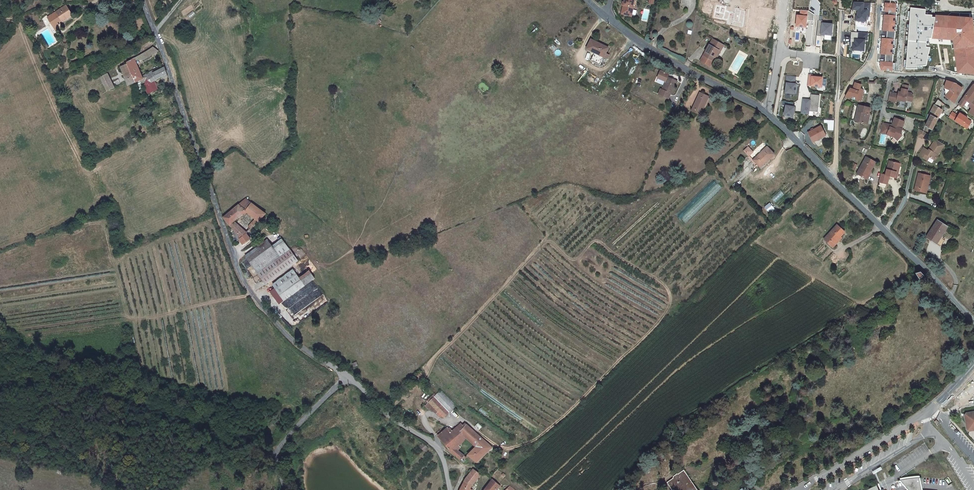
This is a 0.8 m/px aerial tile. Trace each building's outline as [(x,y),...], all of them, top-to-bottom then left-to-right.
[(623,12),(627,13),(626,15),(632,17),(634,8),(633,8),(635,0),(626,0),(625,2),(624,6),(623,12)] [(856,14),(856,20),(866,21),(866,16),(869,16),(870,4),(854,3),(852,9),(857,10),(857,14),(856,14)] [(896,4),(885,3),(884,11),(895,12),(896,4)] [(63,22),(72,17),(66,7),(47,17),(53,27),(59,24),(58,23),(62,20),(63,22)] [(925,9),(910,8),(910,12),(910,17),(907,61),(906,67),(906,69),(923,69),(923,65),(926,65),(930,47),(927,47),(928,38),(931,38),(936,17),(932,17),(932,15),(925,14),(925,9)] [(809,11),(801,10),(800,16),(797,16),(796,27),(806,28),(807,21),(814,21),(815,15),(809,11)] [(896,16),(884,15),(883,31),(894,32),(896,16)] [(931,38),(953,40),(957,72),(973,73),(973,30),(972,18),(935,16),(936,17),(931,38)] [(823,21),(818,20),(817,36),(821,36),(821,35),(825,35),(831,36),(833,24),(822,23),(823,21)] [(532,34),(537,29),(538,28),(531,22),(530,23),(526,28),(532,34)] [(855,39),(854,43),(853,43),(852,50),(864,51),(864,40),(867,40),(867,33),(858,33),(858,39),(855,39)] [(893,39),(882,38),(880,53),(892,54),(893,39)] [(591,61),(600,66),(602,61),(606,63),(609,56),(606,54),(609,48),(591,40),(587,50),(595,53),(591,61)] [(723,46),(713,40),(703,56),(713,61),(715,58),(719,51),(720,51),(723,46)] [(157,51),(152,47),(142,53),(145,57),(157,51)] [(713,61),(703,56),(700,61),(711,67),(714,62),(713,61)] [(126,64),(136,84),(143,82),(133,59),(126,63),(126,64)] [(892,63),(880,62),(880,68),(881,70),(892,71),(892,63)] [(119,67),(128,87),(136,84),(126,64),(119,67)] [(164,67),(149,77),(152,83),(154,82),(166,74),(164,67)] [(670,91),(671,92),(677,80),(668,76),(669,73),(661,69),(658,76),(666,80),(663,88),(661,87),(658,93),(667,97),(670,91)] [(112,87),(105,74),(98,77),(105,91),(112,87)] [(796,76),(787,75),(786,83),(787,83),(786,92),(796,93),(797,88),(796,88),(796,84),(795,83),(796,76)] [(812,75),(808,75),(807,85),(822,87),(823,78),(812,77),(812,75)] [(144,86),(149,93),(159,89),(154,82),(152,83),(149,77),(148,78),(144,86)] [(955,83),(946,81),(944,88),(951,89),(945,95),(953,103),(962,89),(956,85),(956,84),(955,83)] [(891,93),(889,101),(897,103),(897,100),(906,102),(906,100),(912,102),(913,97),(912,94),(908,93),(909,87),(903,85),(901,93),(899,92),(899,94),(891,93)] [(963,99),(958,105),(962,108),(963,105),(966,102),(969,104),(968,107),(971,109),(968,113),(973,118),(973,85),(963,99)] [(849,90),(845,96),(851,98),(852,96),(857,97),(856,101),(861,101),(863,93),(868,94),(868,90),(863,90),(860,89),(859,90),(854,88),(853,90),(852,91),(849,90)] [(691,110),(699,113),(702,107),(703,107),(708,96),(700,93),(691,110)] [(810,100),(803,99),(801,113),(809,114),(809,111),(818,112),(820,95),(811,94),(810,100)] [(794,103),(784,101),(783,105),(786,106),(784,115),(794,117),(795,107),(793,107),(794,103)] [(869,114),(870,108),(859,105),(855,121),(865,124),(865,122),(864,122),(866,113),(869,114)] [(931,116),(937,119),(942,110),(938,107),(934,105),(929,115),(931,116)] [(951,113),(948,118),(949,118),(955,122),(958,116),(952,112),(951,113)] [(929,120),(926,126),(932,130),(938,119),(937,119),(931,116),(929,115),(927,114),(926,119),(929,120)] [(958,116),(955,122),(966,129),(971,122),(967,120),(967,119),(959,114),(958,116)] [(882,129),(881,131),(886,133),(887,133),(887,134),(893,137),(897,141),(902,136),(900,134),(902,130),(901,129),(904,122),(895,118),(892,125),(891,127),(890,127),(889,131),(887,130),(882,129)] [(881,129),(882,129),(887,130),(889,131),(890,127),(891,127),(892,125),(891,125),(887,124),(885,123),(883,123),(881,129)] [(821,125),(808,132),(813,143),(826,136),(821,125)] [(917,129),(916,137),(920,138),(921,135),(923,135),(926,133),(923,131),(917,129)] [(923,148),(918,155),(925,159),(927,156),(929,157),(934,160),(944,145),(935,139),(928,151),(923,148)] [(749,155),(760,167),(764,164),(764,165),(775,155),(763,143),(753,152),(749,155)] [(749,155),(753,152),(748,146),(744,151),(749,156),(749,155)] [(870,171),(875,164),(866,158),(856,173),(864,178),(870,170),(870,171)] [(880,175),(878,184),(887,186),(889,176),(891,177),(890,178),(894,179),(896,173),(898,174),(900,165),(889,162),(885,176),(880,175)] [(918,173),(914,190),(919,191),(919,189),(926,191),(930,176),(918,173)] [(781,191),(771,197),(774,202),(784,196),(781,191)] [(245,198),(238,204),(244,209),(251,203),(245,198)] [(770,202),(765,207),(770,213),(775,208),(770,202)] [(251,203),(244,209),(258,221),(265,213),(251,203)] [(244,209),(238,204),(223,218),(229,225),(234,220),(236,218),(236,217),(244,209)] [(242,228),(234,220),(229,225),(236,234),(242,228)] [(937,221),(926,237),(936,244),(947,228),(937,221)] [(825,243),(830,249),(843,236),(842,234),(843,233),(836,226),(823,239),(826,242),(825,243)] [(242,228),(236,234),(241,239),(247,233),(242,228)] [(273,248),(279,256),(289,249),(284,241),(273,248)] [(265,282),(286,267),(279,256),(273,248),(269,242),(248,257),(265,282)] [(277,289),(297,275),(294,269),(273,284),(277,289)] [(284,300),(305,285),(297,275),(277,289),(284,300)] [(430,400),(428,401),(439,412),(436,414),(440,417),(442,415),(443,417),(455,405),(441,390),(434,395),(431,399),(430,400)] [(439,412),(428,401),(428,402),(425,405),(436,414),(439,412)] [(966,413),(966,415),(965,416),(968,431),(969,432),(973,432),(973,431),(973,412),(966,413)] [(464,426),(460,423),(455,427),(466,437),(477,445),(484,439),(467,423),(464,426)] [(437,435),(444,444),(452,453),(458,457),(459,459),(463,454),(454,446),(463,440),(466,437),(455,427),(451,431),(446,427),(437,435)] [(476,462),(492,446),(484,439),(477,445),(468,454),(472,457),(476,462)] [(473,468),(465,478),(472,484),(479,473),(473,468)] [(667,482),(673,489),(699,489),(687,475),(688,474),(685,470),(684,470),(683,469),(676,474),(677,476),(673,479),(673,478),(667,482)] [(923,487),(921,476),(917,476),(911,477),(908,477),(903,478),(911,488),(913,489),(924,489),(923,487)] [(461,489),(460,489),(470,489),(469,489),(472,484),(465,478),(463,483),(461,489)] [(492,478),(486,488),(489,489),(495,489),(500,484),(492,478)]
